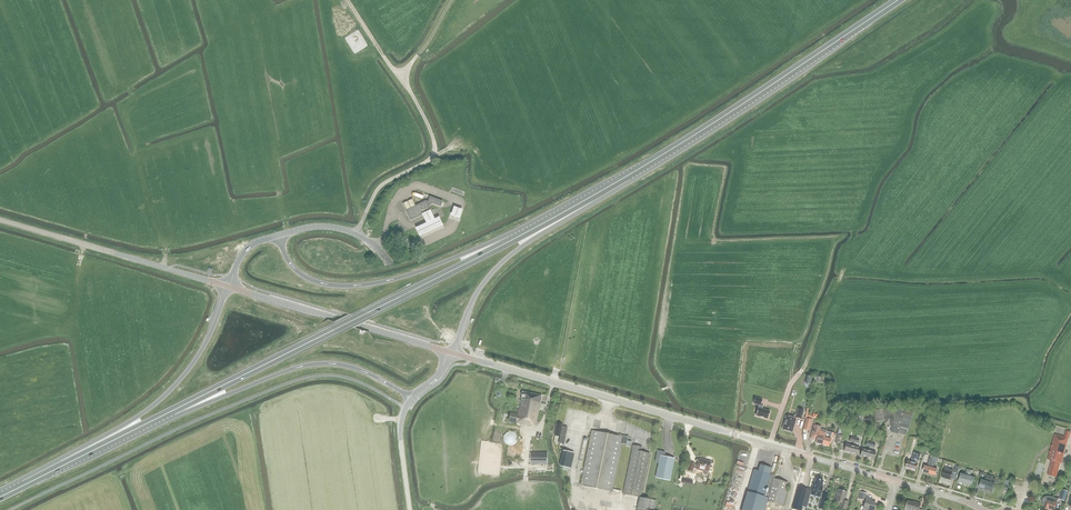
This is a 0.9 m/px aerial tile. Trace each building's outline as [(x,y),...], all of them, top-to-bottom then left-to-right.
[(428,202),(426,201),(421,203),(416,206),(415,206),(406,210),(402,203),(410,221),(423,215),(431,211),(428,207),(431,206),(432,204),(440,207),(441,207),(442,204),(442,202),(443,201),(430,197),(429,199),(428,202)] [(412,200),(403,204),(406,210),(415,206),(412,200)] [(453,208),(450,217),(452,217),(456,219),(458,220),(462,211),(459,210),(455,209),(453,208)] [(431,212),(431,211),(423,215),(423,216),(425,220),(427,224),(425,225),(419,228),(417,229),(420,237),(423,235),(429,233),(435,230),(441,227),(444,226),(443,224),(440,218),(438,219),(435,220),(433,216),(431,212)] [(539,407),(541,396),(522,392),(521,393),(521,394),(522,395),(517,414),(510,413),(508,421),(530,426),(530,425),(536,426),(540,407),(539,407)] [(762,399),(755,397),(753,403),(759,405),(756,415),(760,416),(760,417),(763,418),(763,417),(768,419),(770,411),(762,409),(763,406),(761,405),(762,399)] [(803,410),(798,409),(796,415),(794,415),(793,418),(786,416),(782,429),(792,432),(796,418),(801,419),(803,410)] [(905,413),(894,413),(894,421),(906,421),(905,413)] [(869,414),(858,414),(859,423),(870,422),(869,414)] [(887,414),(876,414),(877,423),(888,422),(887,414)] [(921,415),(913,415),(914,428),(922,427),(921,415)] [(806,418),(803,429),(808,431),(812,420),(806,418)] [(564,433),(565,429),(563,428),(562,427),(562,425),(557,424),(555,436),(560,437),(560,434),(562,434),(564,433)] [(817,440),(816,443),(822,445),(824,437),(826,431),(826,430),(820,429),(820,427),(818,426),(814,425),(811,434),(810,438),(817,440)] [(1070,431),(1066,430),(1064,437),(1055,434),(1048,460),(1053,461),(1050,472),(1057,474),(1060,463),(1061,463),(1068,438),(1069,438),(1070,431)] [(628,437),(619,435),(619,436),(591,431),(580,485),(612,492),(622,444),(626,445),(626,446),(630,447),(631,442),(627,441),(628,437)] [(834,433),(826,431),(824,437),(822,445),(828,446),(829,443),(831,443),(834,433)] [(504,436),(503,438),(503,439),(504,441),(504,442),(505,443),(506,444),(507,445),(509,445),(510,446),(512,445),(513,445),(515,444),(516,443),(517,442),(517,440),(517,439),(517,437),(517,436),(516,435),(515,433),(514,433),(512,432),(511,432),(509,432),(508,432),(507,433),(505,434),(504,435),(504,436)] [(894,436),(892,443),(899,445),(902,438),(894,436)] [(897,452),(899,445),(892,443),(890,450),(897,452)] [(851,453),(853,445),(846,444),(844,451),(851,453)] [(623,494),(639,497),(640,498),(650,453),(641,452),(642,447),(633,445),(623,494)] [(859,447),(853,445),(851,453),(857,455),(859,447)] [(860,455),(867,457),(869,450),(862,448),(860,455)] [(869,450),(867,457),(873,459),(876,452),(876,450),(873,449),(873,451),(869,450)] [(895,460),(897,452),(890,450),(888,457),(895,460)] [(571,468),(574,453),(563,451),(560,466),(563,467),(562,470),(569,471),(570,468),(571,468)] [(664,452),(657,451),(655,462),(659,462),(656,478),(669,481),(674,458),(664,456),(664,452)] [(530,452),(530,464),(547,464),(547,452),(530,452)] [(911,462),(907,461),(905,468),(916,471),(918,464),(916,463),(917,460),(919,461),(921,454),(914,452),(912,459),(912,460),(911,462)] [(709,471),(711,462),(704,460),(699,459),(697,465),(694,464),(689,463),(687,471),(692,472),(693,468),(697,469),(696,469),(703,471),(703,470),(703,471),(703,472),(703,473),(703,474),(704,475),(705,475),(706,475),(707,474),(708,474),(708,471),(709,471)] [(922,472),(929,474),(933,461),(930,460),(928,467),(924,466),(922,472)] [(935,461),(933,461),(929,474),(935,476),(937,469),(933,468),(934,465),(935,461)] [(763,496),(768,497),(774,479),(775,475),(769,474),(768,473),(769,471),(767,468),(766,466),(763,466),(760,466),(758,468),(757,470),(753,469),(747,492),(763,496)] [(945,467),(944,470),(942,477),(950,480),(953,469),(945,467)] [(970,477),(972,471),(969,470),(969,472),(968,473),(967,476),(965,484),(972,486),(974,478),(970,477)] [(967,476),(961,474),(959,482),(965,484),(967,476)] [(986,490),(990,476),(985,474),(984,478),(985,478),(984,481),(981,480),(979,488),(986,490)] [(986,490),(992,492),(994,484),(995,479),(992,478),(993,476),(990,476),(986,490)] [(768,497),(767,501),(783,506),(787,492),(785,491),(788,483),(774,479),(768,497)] [(823,481),(816,479),(814,483),(813,483),(811,491),(810,495),(820,497),(821,493),(823,487),(822,486),(823,481)] [(798,486),(792,509),(796,509),(801,509),(802,507),(806,508),(811,490),(806,489),(798,486)] [(847,492),(838,489),(835,501),(841,502),(840,508),(846,509),(848,502),(844,501),(847,492)] [(1059,500),(1064,501),(1068,491),(1063,490),(1059,500)] [(860,492),(858,499),(865,501),(863,509),(874,509),(876,503),(871,502),(872,499),(866,497),(865,497),(866,494),(860,492)] [(726,509),(736,509),(739,499),(735,498),(735,496),(728,494),(724,509),(726,509)] [(640,498),(639,497),(637,509),(654,509),(656,501),(640,498)] [(1048,509),(1050,509),(1054,509),(1057,503),(1056,503),(1058,498),(1053,497),(1053,498),(1051,497),(1050,497),(1049,497),(1048,497),(1047,497),(1046,497),(1045,497),(1044,498),(1043,498),(1043,499),(1042,500),(1042,501),(1042,502),(1043,503),(1043,504),(1045,506),(1044,508),(1048,509)] [(919,509),(921,503),(915,502),(915,503),(908,501),(905,509),(909,509),(921,509),(919,509)]
